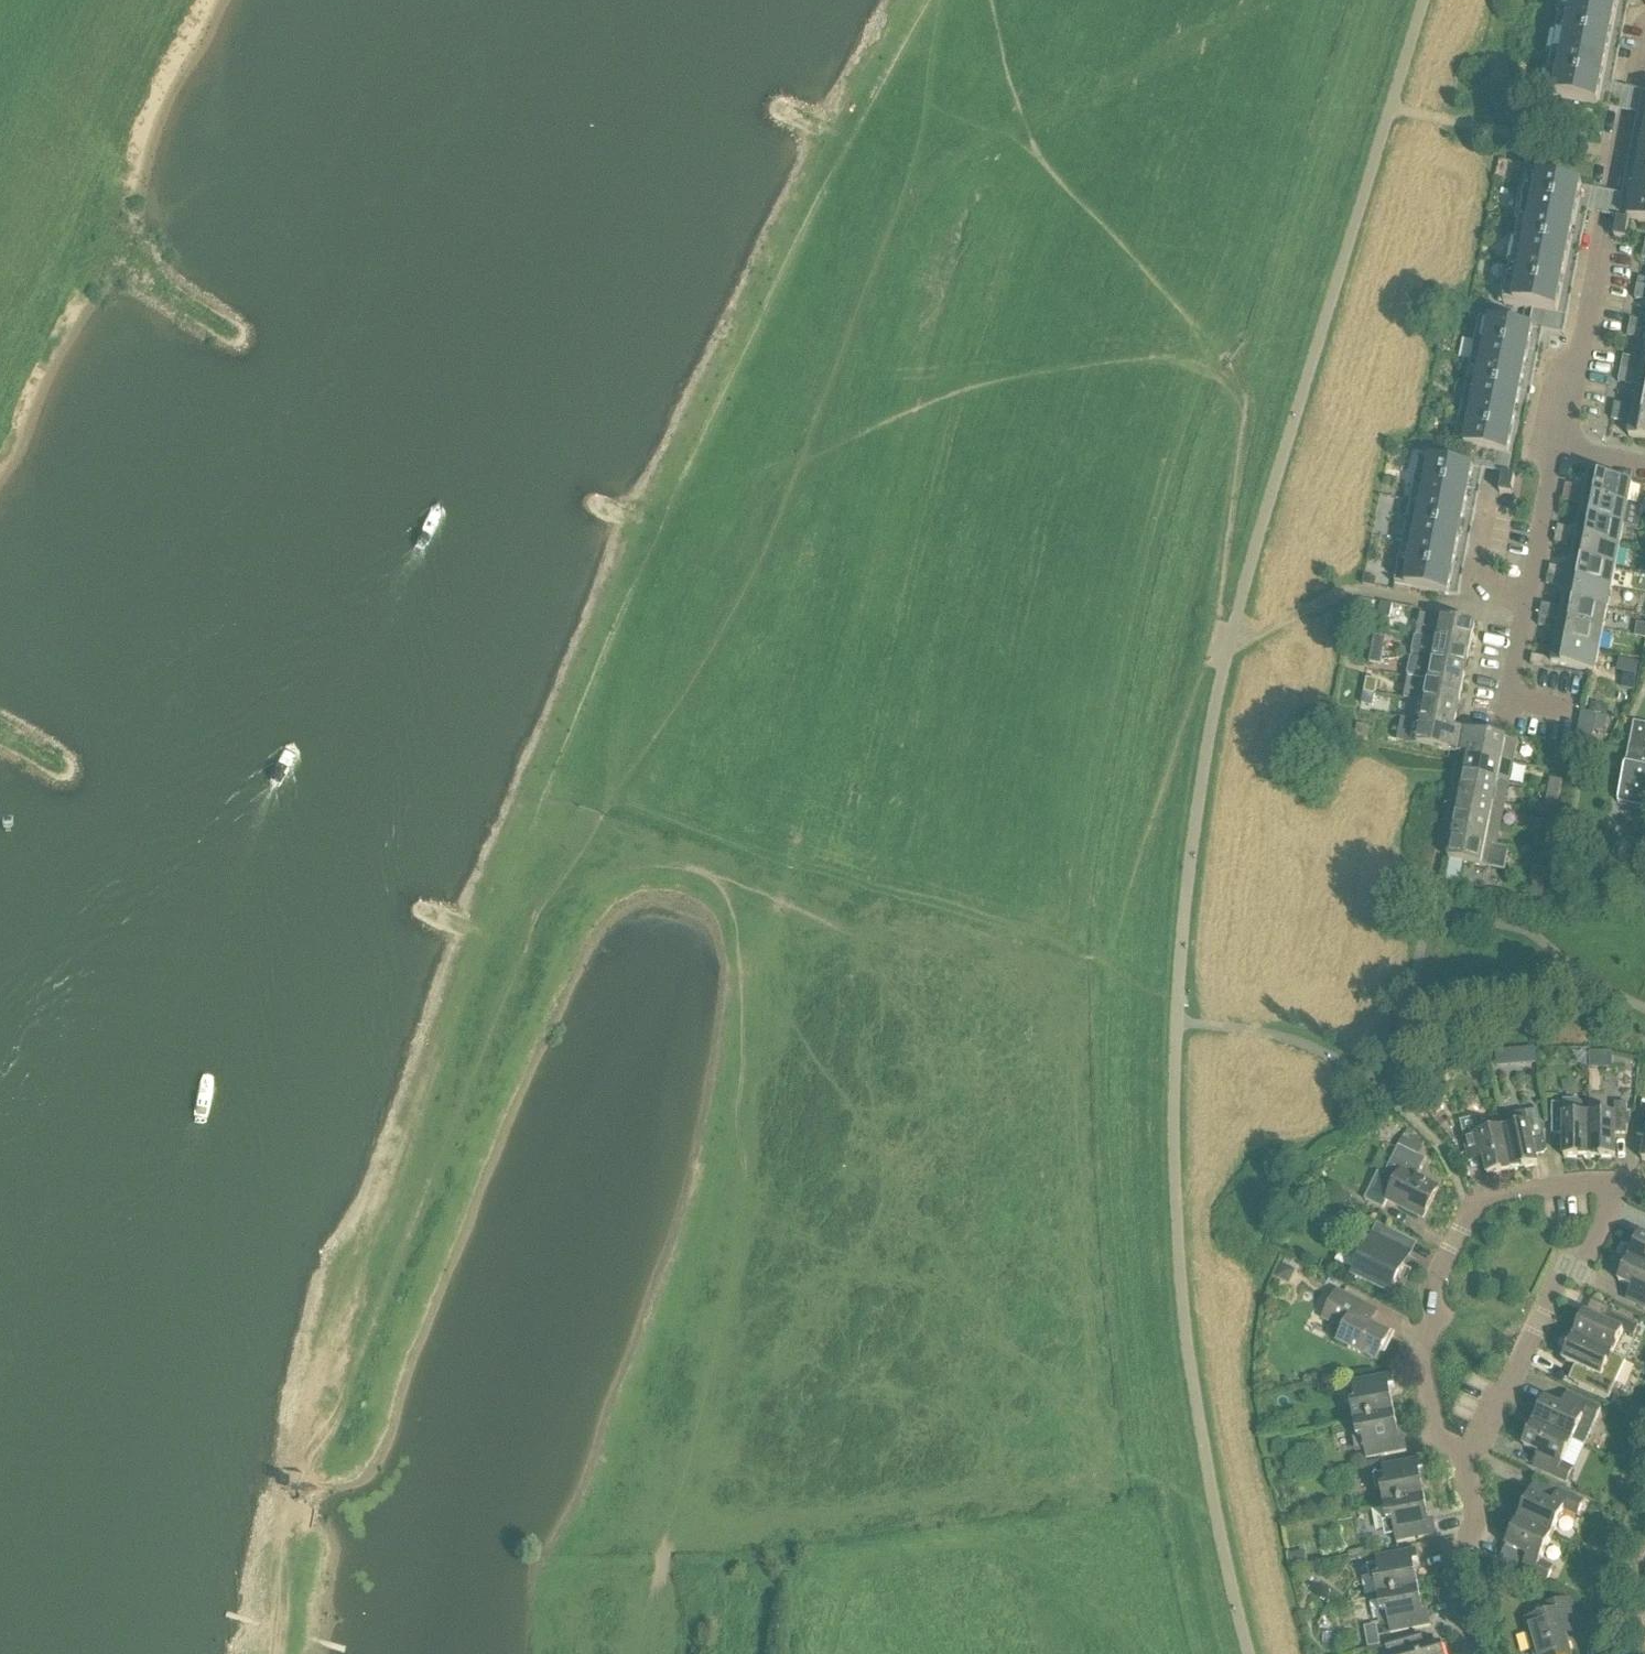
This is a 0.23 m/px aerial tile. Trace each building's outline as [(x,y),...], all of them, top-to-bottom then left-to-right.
[(1545,98),(1585,106),(1599,108),(1620,0),(1564,0),(1545,98)] [(1616,23),(1614,34),(1621,36),(1623,25),(1616,23)] [(1621,36),(1614,34),(1611,46),(1618,47),(1621,36)] [(1608,65),(1605,77),(1612,78),(1615,66),(1608,65)] [(1612,78),(1605,77),(1603,88),(1610,89),(1612,78)] [(1579,114),(1584,115),(1585,106),(1545,98),(1543,107),(1579,114)] [(1630,217),(1629,222),(1635,223),(1644,225),(1644,142),(1630,217)] [(1531,169),(1529,178),(1572,187),(1574,178),(1531,169)] [(1509,280),(1504,305),(1544,313),(1547,314),(1570,197),(1572,187),(1529,178),(1527,190),(1509,280)] [(1574,199),(1588,202),(1590,191),(1582,189),(1577,188),(1574,199)] [(1574,199),(1572,211),(1578,212),(1586,214),(1588,202),(1574,199)] [(1568,230),(1566,241),(1572,242),(1580,244),(1582,232),(1574,231),(1568,230)] [(1566,241),(1564,252),(1570,253),(1578,255),(1580,244),(1572,242),(1566,241)] [(1560,271),(1558,282),(1564,284),(1572,285),(1574,274),(1566,272),(1560,271)] [(1558,282),(1556,294),(1561,295),(1569,297),(1572,285),(1564,284),(1558,282)] [(1638,287),(1635,300),(1644,302),(1644,289),(1638,287)] [(1629,329),(1642,331),(1644,332),(1644,319),(1642,318),(1641,323),(1631,321),(1629,329)] [(1533,330),(1480,320),(1460,421),(1455,446),(1477,451),(1508,457),(1528,353),(1533,330)] [(1642,331),(1629,329),(1628,337),(1640,339),(1642,331)] [(1541,332),(1533,330),(1528,353),(1536,355),(1541,332)] [(1621,370),(1644,375),(1644,356),(1644,361),(1624,357),(1621,370)] [(1621,370),(1619,383),(1639,387),(1637,395),(1644,397),(1644,375),(1621,370)] [(1633,416),(1644,418),(1644,397),(1637,395),(1633,416)] [(1615,404),(1613,412),(1626,414),(1627,406),(1615,404)] [(1633,416),(1626,414),(1613,412),(1611,420),(1623,423),(1623,424),(1625,428),(1631,429),(1629,438),(1644,441),(1644,418),(1633,416)] [(1424,438),(1422,449),(1435,452),(1437,441),(1424,438)] [(1473,469),(1420,459),(1395,586),(1448,596),(1469,492),(1471,482),(1473,469)] [(1473,469),(1471,482),(1479,484),(1481,471),(1473,469)] [(1566,486),(1565,494),(1628,506),(1632,485),(1589,476),(1587,486),(1582,485),(1579,488),(1566,486)] [(1479,484),(1471,482),(1469,492),(1477,494),(1479,484)] [(1565,494),(1563,502),(1576,504),(1578,509),(1582,510),(1581,519),(1624,527),(1628,506),(1565,494)] [(1558,528),(1556,535),(1571,538),(1577,539),(1620,548),(1624,527),(1581,519),(1579,527),(1574,526),(1569,530),(1558,528)] [(1571,538),(1556,535),(1555,544),(1562,546),(1569,547),(1571,540),(1571,538)] [(1577,539),(1571,538),(1571,540),(1576,541),(1573,560),(1616,569),(1620,548),(1577,539)] [(1550,567),(1548,577),(1561,579),(1569,581),(1612,589),(1616,569),(1573,560),(1571,569),(1570,568),(1562,570),(1550,567)] [(1364,577),(1363,586),(1375,588),(1377,580),(1364,577)] [(1546,586),(1547,586),(1559,588),(1559,587),(1561,587),(1560,589),(1567,590),(1564,602),(1608,610),(1612,589),(1569,581),(1561,579),(1548,577),(1546,586)] [(1542,610),(1540,618),(1553,621),(1560,622),(1603,631),(1608,610),(1564,602),(1563,610),(1544,606),(1543,610),(1542,610)] [(1393,606),(1381,603),(1379,617),(1390,619),(1393,606)] [(1422,616),(1418,638),(1471,648),(1475,626),(1422,616)] [(1553,621),(1540,618),(1539,627),(1551,629),(1553,621)] [(1560,622),(1556,643),(1599,652),(1603,631),(1560,622)] [(1375,637),(1372,650),(1384,652),(1386,639),(1375,637)] [(1418,638),(1414,658),(1467,669),(1471,648),(1418,638)] [(1599,652),(1556,643),(1553,661),(1552,665),(1554,665),(1595,674),(1599,652)] [(1384,652),(1372,650),(1370,663),(1381,666),(1384,652)] [(1544,668),(1545,659),(1533,657),(1531,665),(1544,668)] [(1640,663),(1608,657),(1606,670),(1624,674),(1621,688),(1635,691),(1640,663)] [(1414,658),(1410,679),(1463,690),(1467,669),(1414,658)] [(1553,670),(1554,665),(1552,665),(1553,661),(1545,659),(1544,668),(1553,670)] [(1367,679),(1364,692),(1376,694),(1378,681),(1367,679)] [(1463,690),(1410,679),(1406,699),(1416,701),(1416,702),(1458,710),(1463,690)] [(1376,694),(1364,692),(1362,705),(1373,707),(1376,694)] [(1416,702),(1412,722),(1412,723),(1454,731),(1458,710),(1416,702)] [(1581,715),(1577,737),(1590,739),(1592,732),(1595,717),(1581,715)] [(1606,720),(1595,717),(1592,732),(1603,734),(1606,720)] [(1398,743),(1407,745),(1450,753),(1454,731),(1412,723),(1412,722),(1403,720),(1398,743)] [(1634,723),(1626,763),(1619,799),(1644,804),(1644,725),(1634,723)] [(1366,741),(1369,728),(1358,725),(1355,739),(1366,741)] [(1474,734),(1470,756),(1512,764),(1517,742),(1474,734)] [(1568,762),(1570,749),(1558,746),(1556,760),(1568,762)] [(1470,756),(1465,776),(1508,785),(1512,764),(1470,756)] [(1465,776),(1461,797),(1504,806),(1508,785),(1465,776)] [(1552,780),(1549,793),(1561,795),(1564,782),(1552,780)] [(1561,795),(1549,793),(1547,806),(1559,809),(1561,795)] [(1461,797),(1457,818),(1500,826),(1504,806),(1461,797)] [(1457,818),(1453,839),(1496,847),(1500,826),(1457,818)] [(1544,822),(1541,835),(1553,837),(1555,824),(1544,822)] [(1553,837),(1541,835),(1539,848),(1550,850),(1553,837)] [(1496,847),(1453,839),(1449,861),(1506,872),(1511,850),(1496,847)] [(1544,884),(1545,881),(1551,882),(1552,872),(1546,871),(1547,870),(1534,868),(1531,882),(1544,884)] [(1537,1064),(1535,1049),(1535,1048),(1522,1050),(1523,1065),(1537,1064)] [(1552,1135),(1564,1135),(1564,1159),(1590,1159),(1590,1116),(1592,1116),(1592,1110),(1586,1110),(1583,1106),(1580,1102),(1576,1101),(1565,1101),(1565,1104),(1552,1104),(1552,1135)] [(1590,1116),(1590,1159),(1615,1159),(1615,1134),(1627,1134),(1627,1104),(1615,1104),(1615,1115),(1592,1116),(1590,1116)] [(1642,1105),(1636,1135),(1644,1138),(1644,1106),(1642,1105)] [(1504,1129),(1513,1171),(1538,1166),(1536,1158),(1547,1155),(1548,1154),(1538,1110),(1502,1118),(1504,1129)] [(1513,1171),(1504,1129),(1480,1135),(1476,1118),(1460,1122),(1468,1157),(1483,1153),(1488,1177),(1513,1171)] [(1399,1146),(1385,1175),(1380,1173),(1366,1201),(1385,1210),(1389,1202),(1424,1219),(1439,1188),(1418,1178),(1427,1160),(1399,1146)] [(1327,1196),(1346,1205),(1350,1196),(1332,1187),(1327,1196)] [(1287,1200),(1296,1205),(1301,1196),(1291,1191),(1289,1190),(1284,1199),(1287,1200)] [(1552,1205),(1558,1226),(1569,1223),(1563,1202),(1552,1205)] [(1629,1259),(1644,1266),(1644,1238),(1640,1236),(1629,1259)] [(1391,1295),(1405,1267),(1396,1262),(1402,1250),(1378,1238),(1372,1250),(1367,1248),(1353,1276),(1391,1295)] [(1619,1282),(1640,1292),(1635,1303),(1644,1307),(1644,1266),(1629,1259),(1619,1282)] [(1284,1266),(1278,1278),(1289,1283),(1295,1271),(1284,1266)] [(1377,1362),(1390,1335),(1370,1326),(1377,1312),(1337,1292),(1324,1319),(1346,1330),(1339,1343),(1377,1362)] [(1584,1314),(1574,1337),(1613,1355),(1623,1332),(1634,1337),(1639,1326),(1611,1313),(1606,1324),(1584,1314)] [(1574,1337),(1563,1361),(1577,1367),(1570,1381),(1610,1399),(1627,1361),(1613,1355),(1574,1337)] [(1349,1396),(1354,1422),(1395,1415),(1390,1389),(1395,1388),(1393,1376),(1352,1383),(1355,1395),(1349,1396)] [(1545,1400),(1534,1423),(1573,1441),(1585,1446),(1601,1409),(1573,1396),(1567,1410),(1545,1400)] [(1395,1415),(1354,1422),(1359,1449),(1365,1448),(1367,1459),(1407,1451),(1405,1439),(1400,1440),(1395,1415)] [(1573,1441),(1534,1423),(1523,1447),(1545,1457),(1539,1471),(1567,1484),(1574,1469),(1563,1464),(1573,1441)] [(1380,1480),(1385,1506),(1425,1499),(1420,1474),(1425,1473),(1423,1460),(1382,1468),(1384,1479),(1380,1480)] [(1531,1494),(1518,1521),(1553,1537),(1565,1511),(1577,1516),(1584,1502),(1559,1490),(1552,1504),(1531,1494)] [(1425,1499),(1385,1506),(1390,1533),(1395,1532),(1397,1543),(1437,1536),(1435,1523),(1430,1524),(1425,1499)] [(1553,1537),(1518,1521),(1506,1547),(1528,1557),(1522,1571),(1547,1582),(1553,1568),(1541,1563),(1553,1537)] [(1373,1571),(1378,1597),(1419,1590),(1414,1565),(1419,1563),(1417,1551),(1376,1558),(1379,1570),(1373,1571)] [(1307,1567),(1304,1553),(1290,1556),(1293,1570),(1307,1567)] [(1419,1590),(1378,1597),(1384,1624),(1389,1623),(1391,1634),(1431,1626),(1429,1614),(1424,1615),(1419,1590)] [(1578,1627),(1571,1600),(1544,1607),(1547,1616),(1526,1621),(1535,1653),(1570,1653),(1564,1631),(1578,1627)] [(1381,1646),(1379,1636),(1367,1638),(1369,1648),(1381,1646)] [(1440,1642),(1418,1649),(1414,1636),(1387,1644),(1389,1653),(1443,1653),(1440,1642)]
